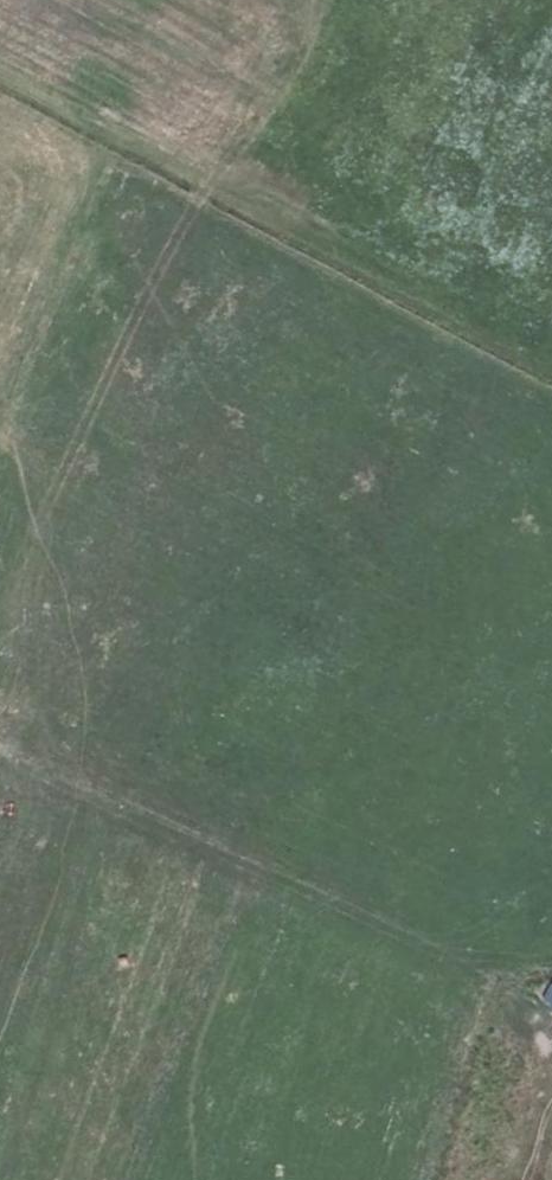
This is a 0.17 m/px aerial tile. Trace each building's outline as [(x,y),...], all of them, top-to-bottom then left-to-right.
[(542,1003),(551,1007),(551,986),(549,985),(542,1003)]
